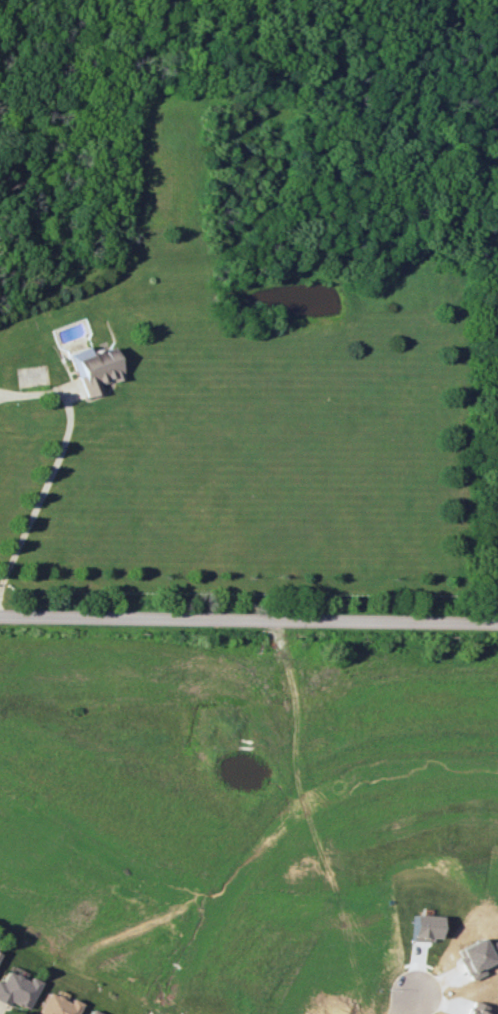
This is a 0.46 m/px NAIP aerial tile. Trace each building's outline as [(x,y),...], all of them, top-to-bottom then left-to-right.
[(68,358),(82,399),(100,393),(98,387),(121,379),(109,345),(68,358)] [(411,914),(410,939),(437,940),(438,916),(429,915),(429,909),(422,908),(422,914),(411,914)] [(24,1012),(36,982),(3,969),(0,977),(0,1003),(24,1012)] [(45,990),(34,1013),(73,1013),(77,1006),(45,990)]
